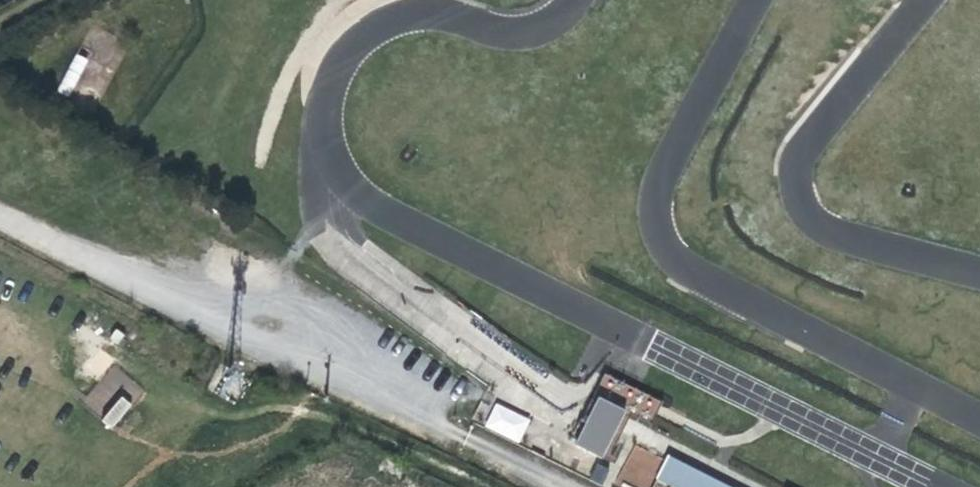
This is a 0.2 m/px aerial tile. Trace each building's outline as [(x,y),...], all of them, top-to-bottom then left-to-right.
[(74,53),(57,91),(70,97),(87,59),(74,53)] [(86,367),(98,377),(113,361),(102,350),(86,367)] [(121,395),(132,404),(145,391),(114,364),(82,401),(101,418),(121,395)] [(597,395),(628,407),(625,413),(652,424),(662,398),(605,376),(597,395)] [(111,429),(131,405),(122,398),(102,421),(111,429)] [(492,401),(481,427),(520,442),(531,416),(492,401)] [(623,416),(595,402),(573,448),(601,461),(623,416)] [(640,486),(649,486),(662,456),(632,444),(618,478),(640,486)] [(665,486),(719,486),(667,460),(655,482),(665,486)] [(589,480),(601,485),(608,467),(596,462),(589,480)]
